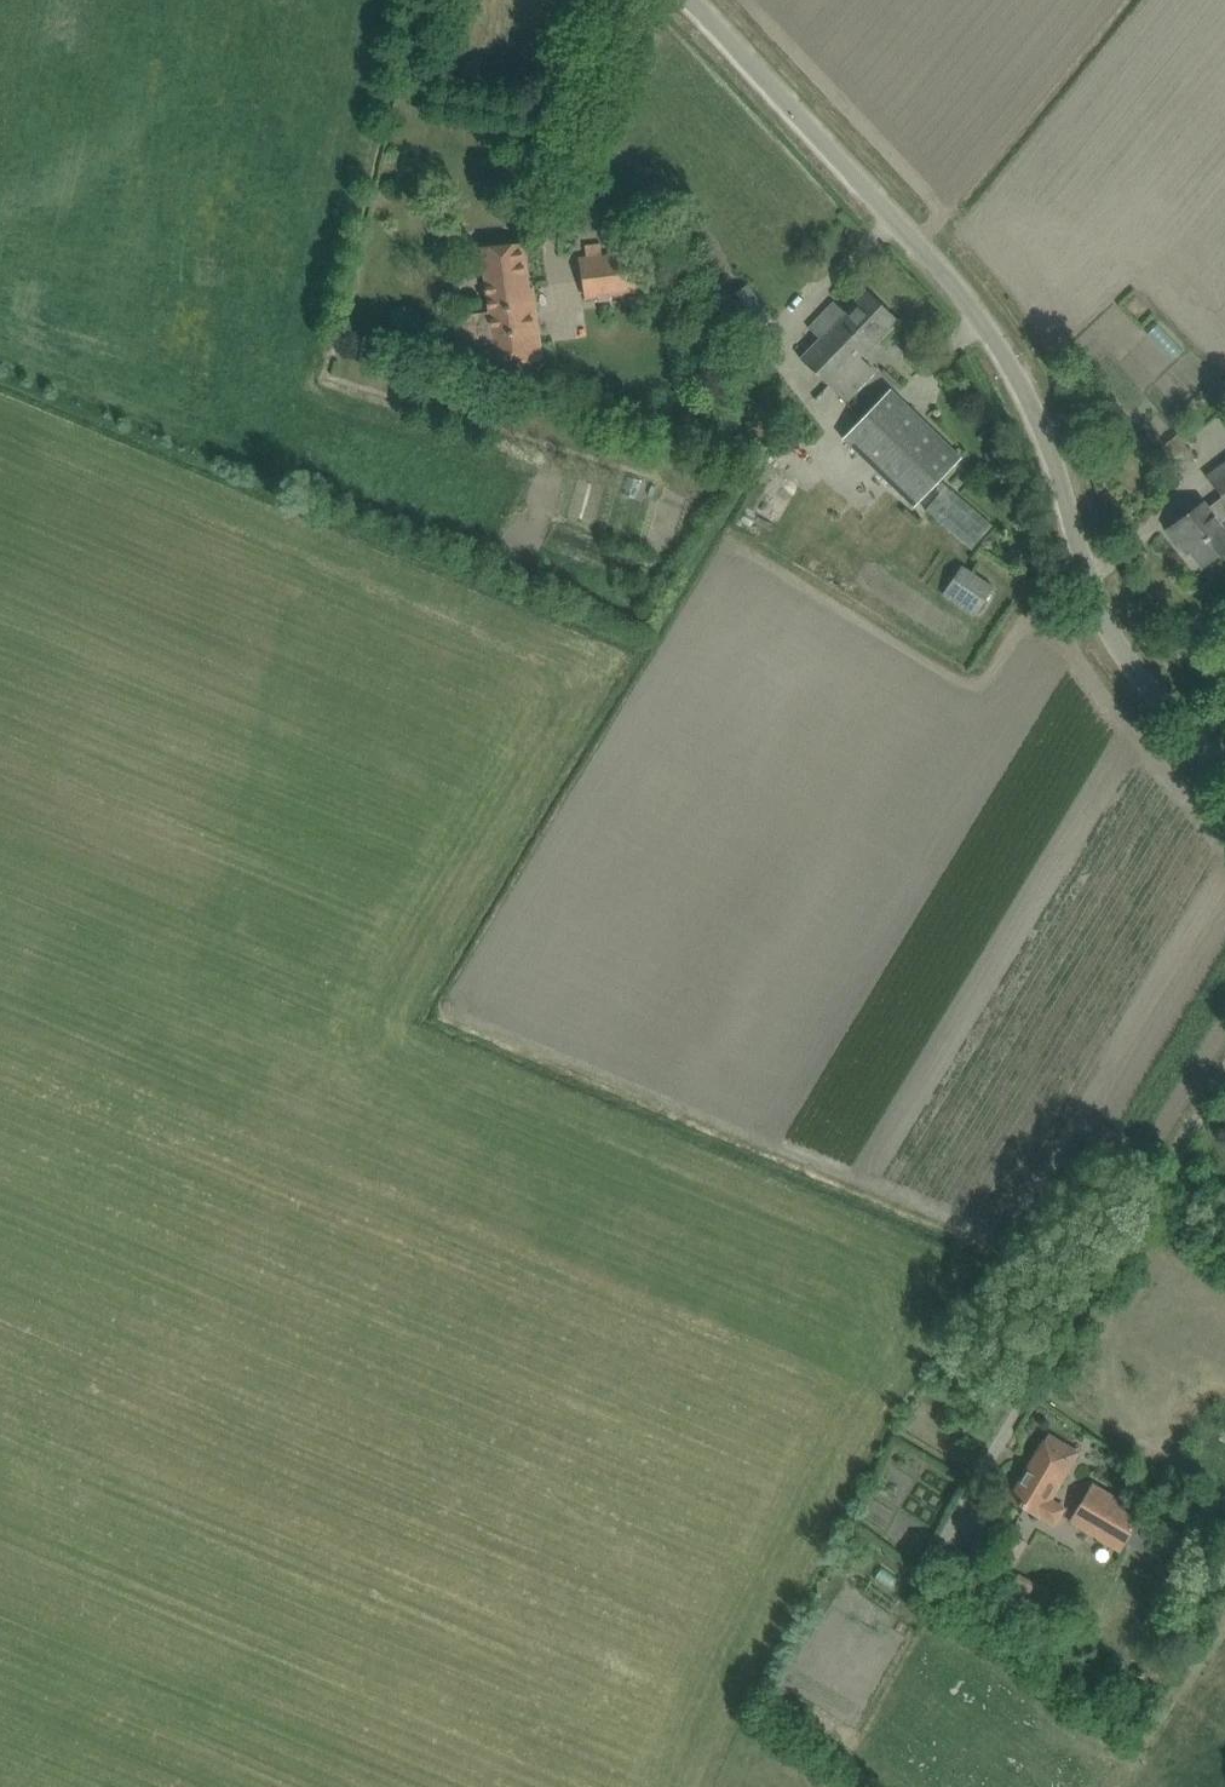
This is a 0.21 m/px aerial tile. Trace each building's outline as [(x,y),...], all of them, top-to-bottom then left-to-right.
[(465,58),(462,76),(477,78),(480,61),(465,58)] [(578,259),(584,295),(609,294),(654,289),(650,252),(602,257),(600,243),(585,245),(587,258),(578,259)] [(541,359),(532,287),(526,287),(521,244),(481,248),(489,311),(447,316),(454,370),(472,367),(474,385),(491,383),(488,366),(541,359)] [(745,337),(751,333),(771,319),(746,284),(727,298),(721,302),(745,337)] [(845,401),(857,388),(874,370),(859,356),(895,318),(866,290),(844,312),(833,302),(816,319),(808,328),(819,339),(800,358),(845,401)] [(1166,327),(1157,336),(1181,363),(1191,354),(1166,327)] [(846,432),(901,488),(915,503),(961,458),(889,389),(846,432)] [(1176,433),(1164,443),(1172,453),(1174,455),(1181,450),(1188,459),(1193,456),(1179,437),(1176,433)] [(1168,529),(1180,544),(1183,542),(1201,565),(1220,550),(1224,546),(1224,462),(1206,476),(1222,496),(1207,508),(1203,503),(1168,529)] [(924,508),(970,549),(991,524),(945,484),(924,508)] [(974,615),(993,587),(961,565),(948,585),(942,593),(974,615)] [(1019,1484),(1010,1499),(1014,1502),(1038,1518),(1054,1527),(1066,1506),(1050,1497),(1066,1469),(1077,1452),(1048,1435),(1038,1453),(1019,1484)] [(1140,1546),(1154,1522),(1139,1512),(1113,1496),(1092,1484),(1070,1522),(1090,1534),(1117,1550),(1125,1536),(1140,1546)] [(1026,1541),(1006,1529),(983,1568),(1003,1580),(1026,1541)] [(916,1558),(923,1543),(914,1539),(911,1544),(910,1543),(905,1553),(916,1558)] [(1037,1602),(1044,1587),(1015,1572),(1007,1586),(1037,1602)]
